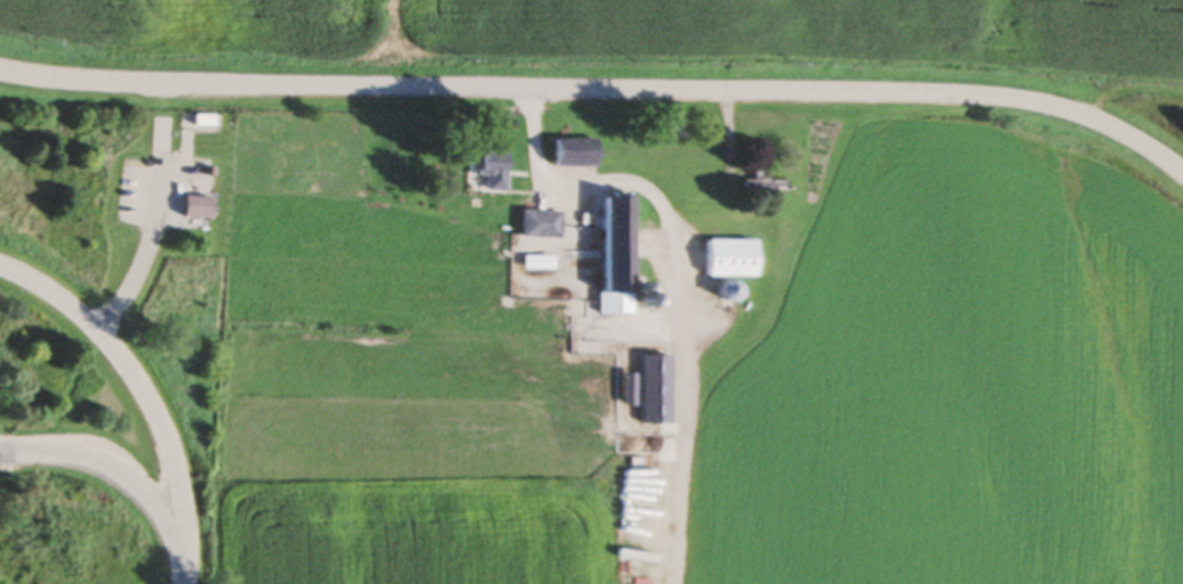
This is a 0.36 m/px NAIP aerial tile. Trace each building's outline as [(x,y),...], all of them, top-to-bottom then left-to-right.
[(598,141),(556,141),(556,169),(598,169),(598,141)] [(509,148),(470,148),(470,176),(488,176),(488,193),(509,193),(509,148)] [(785,183),(767,183),(767,172),(752,172),(752,194),(785,194),(785,183)] [(186,197),(213,199),(211,221),(183,219),(186,197)] [(604,316),(632,316),(633,199),(604,199),(604,316)] [(523,239),(563,239),(563,213),(523,213),(523,239)] [(708,243),(708,280),(756,280),(756,243),(708,243)] [(666,405),(666,344),(643,344),(643,405),(666,405)]
